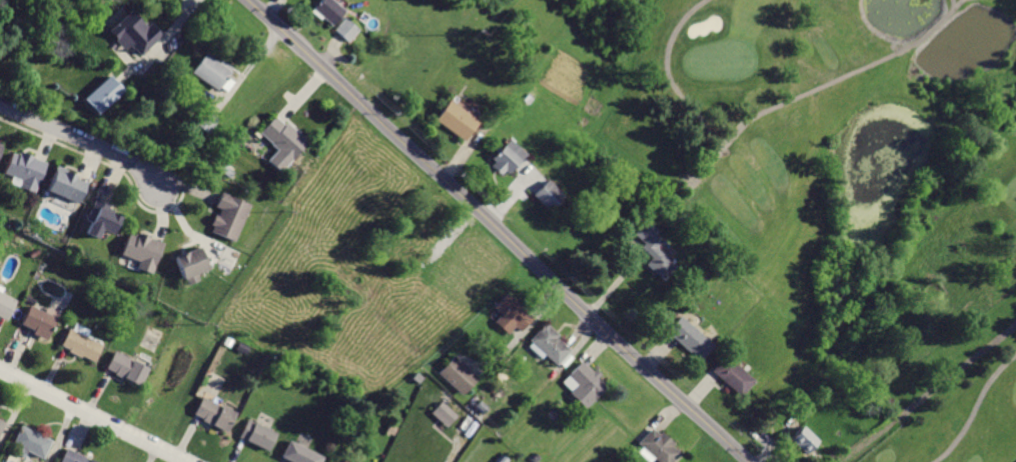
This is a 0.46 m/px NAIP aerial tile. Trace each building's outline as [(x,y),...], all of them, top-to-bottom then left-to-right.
[(307,12),(317,20),(318,18),(329,27),(341,12),(327,0),(317,0),(307,12)] [(128,10),(107,31),(124,49),(128,45),(141,58),(161,37),(147,23),(144,25),(128,10)] [(343,18),(332,31),(346,43),(357,30),(343,18)] [(203,55),(189,73),(212,91),(229,69),(217,60),(214,64),(203,55)] [(106,75),(83,98),(99,115),(123,92),(115,84),(106,75)] [(447,101),(434,120),(465,141),(478,122),(447,101)] [(209,132),(216,116),(204,111),(197,127),(209,132)] [(274,118),(258,136),(274,150),(265,161),(279,174),(306,142),(285,124),(283,126),(278,122),(274,118)] [(507,139),(489,157),(492,160),(487,164),(496,173),(500,170),(504,173),(522,156),(507,139)] [(11,154),(4,172),(24,180),(21,187),(34,192),(44,164),(19,155),(18,156),(11,154)] [(54,167),(45,192),(77,204),(85,184),(69,178),(71,173),(54,167)] [(546,179),(530,196),(547,213),(563,196),(546,179)] [(217,192),(211,206),(218,209),(216,214),(212,212),(207,223),(212,225),(209,231),(232,241),(247,206),(217,192)] [(93,199),(82,222),(87,224),(81,235),(94,240),(98,230),(111,235),(119,218),(106,212),(109,206),(93,199)] [(644,219),(630,233),(641,243),(637,246),(648,256),(642,262),(660,279),(674,265),(656,247),(661,242),(654,235),(657,232),(644,219)] [(127,236),(119,257),(136,263),(134,270),(150,276),(162,244),(135,234),(134,238),(127,236)] [(199,248),(170,259),(178,281),(181,280),(183,285),(195,280),(193,275),(207,269),(199,248)] [(504,291),(491,306),(499,314),(492,322),(505,335),(512,327),(517,332),(531,316),(504,291)] [(4,320),(14,301),(0,294),(0,318),(4,320)] [(29,304),(20,324),(33,330),(31,333),(46,340),(57,317),(29,304)] [(680,313),(663,331),(687,353),(688,351),(698,360),(713,344),(680,313)] [(543,321),(524,341),(552,367),(554,364),(561,370),(570,360),(564,354),(567,350),(555,339),(559,336),(543,321)] [(70,328),(61,346),(68,349),(66,352),(79,358),(81,354),(93,360),(102,344),(70,328)] [(115,351),(108,366),(117,370),(115,374),(138,385),(147,366),(115,351)] [(453,356),(437,373),(460,395),(476,378),(468,371),(453,356)] [(724,356),(711,372),(738,396),(752,381),(724,356)] [(580,361),(565,376),(575,386),(567,394),(583,409),(605,386),(596,377),(600,374),(594,368),(591,371),(580,361)] [(414,372),(409,378),(416,384),(421,378),(414,372)] [(201,395),(191,415),(210,425),(211,423),(226,430),(235,412),(201,395)] [(429,411),(445,427),(455,416),(440,401),(429,411)] [(246,419),(237,437),(267,452),(277,434),(246,419)] [(19,426),(10,446),(40,460),(50,441),(38,435),(39,433),(30,428),(29,430),(19,426)] [(635,443),(655,461),(671,461),(679,453),(670,445),(673,442),(663,431),(660,434),(651,426),(635,443)] [(800,426),(787,441),(804,457),(817,441),(800,426)] [(278,457),(288,461),(319,461),(322,457),(287,439),(278,457)] [(60,461),(95,461),(67,448),(60,461)]
